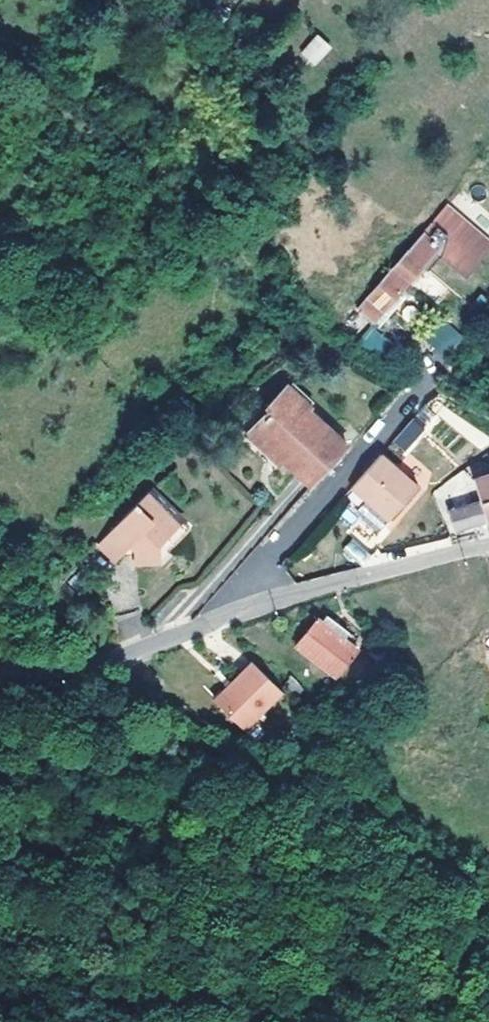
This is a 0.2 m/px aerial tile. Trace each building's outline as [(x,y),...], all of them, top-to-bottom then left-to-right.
[(298,53),(313,67),(332,47),(316,33),(298,53)] [(376,322),(439,248),(428,238),(431,234),(425,228),(360,306),(359,307),(376,322)] [(428,238),(439,248),(443,243),(431,234),(428,238)] [(359,346),(381,353),(387,335),(365,328),(359,346)] [(276,467),(304,494),(338,457),(297,419),(299,416),(277,395),(256,418),(258,422),(239,443),(258,460),(266,453),(278,465),(276,467)] [(389,445),(402,456),(426,427),(413,416),(389,445)] [(270,472),(276,467),(278,465),(266,453),(258,460),(270,472)] [(411,498),(373,465),(343,499),(380,532),(411,498)] [(474,482),(480,504),(450,514),(456,534),(487,524),(488,524),(488,478),(474,482)] [(107,543),(93,559),(110,574),(122,560),(131,560),(131,576),(154,575),(168,561),(159,552),(176,534),(144,504),(107,543)] [(159,552),(168,561),(185,542),(176,534),(159,552)] [(360,565),(370,552),(351,538),(342,551),(360,565)] [(357,666),(318,628),(293,654),(332,692),(357,666)] [(209,704),(237,736),(279,701),(249,668),(209,704)]
